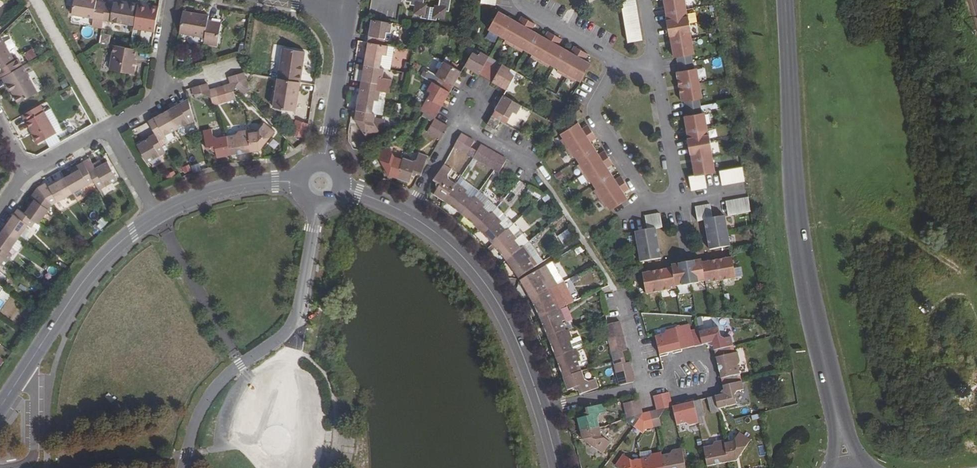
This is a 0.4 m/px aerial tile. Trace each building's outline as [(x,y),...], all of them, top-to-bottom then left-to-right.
[(106,3),(96,2),(96,0),(74,0),(71,14),(93,18),(92,21),(102,23),(103,21),(106,3)] [(405,1),(410,2),(409,5),(415,6),(413,13),(421,15),(420,18),(436,21),(436,17),(444,19),(445,11),(448,12),(450,0),(405,0),(405,1)] [(623,15),(638,13),(635,0),(620,0),(623,15)] [(665,6),(668,6),(669,13),(686,9),(685,0),(664,0),(665,6)] [(106,3),(103,21),(134,26),(137,4),(129,2),(128,5),(120,3),(113,2),(113,5),(106,3)] [(666,20),(668,28),(690,24),(689,17),(688,17),(686,9),(669,13),(670,19),(667,20),(666,20)] [(183,11),(179,33),(204,37),(203,43),(217,45),(221,23),(207,20),(208,16),(183,11)] [(498,11),(488,30),(506,39),(504,42),(513,47),(522,52),(523,49),(532,55),(531,57),(540,62),(548,67),(550,64),(558,69),(557,72),(565,77),(574,82),(576,79),(581,82),(591,64),(584,60),(588,54),(581,50),(574,46),(571,52),(558,45),(562,39),(555,35),(548,31),(544,37),(531,30),(535,24),(528,20),(521,16),(518,22),(498,11)] [(638,13),(623,15),(625,27),(639,25),(638,13)] [(391,80),(383,79),(385,68),(380,67),(382,55),(387,56),(388,46),(384,45),(386,32),(390,33),(392,23),(371,19),(370,28),(372,29),(370,42),(368,42),(366,51),(368,52),(366,65),(364,65),(362,74),(364,75),(362,88),(360,88),(358,97),(360,97),(358,110),(356,110),(354,119),(369,141),(380,132),(374,122),(375,114),(372,113),(375,100),(379,101),(381,91),(389,92),(391,80)] [(673,35),(674,42),(692,39),(690,31),(691,31),(690,24),(668,28),(669,36),(670,36),(673,35)] [(639,25),(625,27),(628,43),(642,40),(639,25)] [(2,77),(22,66),(18,58),(14,60),(0,37),(0,75),(2,77)] [(692,39),(674,42),(676,49),(672,50),(674,58),(677,57),(678,64),(693,62),(692,55),(694,54),(692,39)] [(114,45),(109,70),(133,74),(135,63),(133,63),(136,49),(114,45)] [(387,56),(382,55),(380,67),(385,68),(389,69),(393,47),(388,46),(387,56)] [(283,48),(278,78),(300,82),(305,52),(283,48)] [(26,54),(30,61),(39,56),(35,49),(26,54)] [(471,67),(470,70),(479,75),(491,82),(501,87),(502,85),(508,88),(515,76),(509,73),(511,69),(502,64),(500,68),(487,61),(489,57),(480,52),(479,55),(473,52),(465,64),(471,67)] [(457,80),(462,71),(443,61),(435,75),(429,71),(425,78),(432,82),(427,90),(430,92),(420,110),(435,118),(438,112),(436,111),(443,99),(445,100),(450,92),(448,90),(455,79),(457,80)] [(693,62),(678,64),(679,71),(676,72),(678,80),(681,80),(682,86),(699,84),(697,69),(694,69),(693,62)] [(22,66),(2,77),(6,85),(8,84),(18,103),(37,93),(22,66)] [(244,72),(229,77),(231,84),(236,87),(238,82),(246,79),(244,72)] [(295,111),(300,82),(278,78),(273,107),(295,111)] [(457,80),(455,79),(448,90),(450,92),(453,86),(457,80)] [(207,83),(192,88),(194,95),(202,93),(206,95),(210,90),(207,83)] [(231,84),(224,86),(228,101),(235,99),(233,92),(236,87),(231,84)] [(681,102),(684,101),(686,109),(700,106),(699,99),(702,99),(699,84),(682,86),(683,93),(680,94),(681,102)] [(216,88),(210,90),(206,95),(211,98),(213,105),(217,104),(221,103),(217,88),(216,88)] [(503,95),(498,104),(500,105),(494,117),(501,121),(507,124),(513,112),(517,114),(522,105),(503,95)] [(188,99),(166,111),(177,130),(188,123),(189,124),(195,121),(188,99)] [(445,100),(443,99),(436,111),(438,112),(442,106),(445,100)] [(495,109),(492,116),(494,117),(500,105),(498,104),(495,109)] [(40,105),(22,114),(38,143),(56,133),(40,105)] [(690,131),(707,128),(704,113),(701,113),(700,106),(686,109),(687,115),(684,116),(685,124),(689,124),(690,131)] [(155,117),(148,121),(155,133),(159,141),(166,137),(166,136),(177,130),(166,111),(155,117)] [(492,116),(487,125),(496,130),(501,121),(494,117),(492,116)] [(435,118),(427,132),(440,140),(448,126),(435,118)] [(578,122),(560,134),(563,138),(561,140),(566,148),(572,157),(574,155),(580,164),(577,165),(583,174),(589,182),(591,181),(596,189),(594,191),(599,199),(605,208),(607,206),(610,210),(628,199),(624,193),(629,189),(625,182),(621,176),(615,180),(607,168),(613,164),(609,157),(605,151),(599,154),(591,142),(596,138),(592,132),(588,125),(582,129),(578,122)] [(257,131),(249,132),(251,152),(260,150),(276,131),(264,123),(257,131)] [(687,138),(688,146),(710,142),(709,135),(708,135),(707,128),(690,131),(691,137),(688,138),(687,138)] [(211,129),(203,131),(207,150),(211,149),(212,150),(214,151),(215,150),(217,157),(230,155),(227,136),(217,138),(213,135),(211,129)] [(235,134),(227,136),(230,155),(251,152),(249,132),(248,130),(238,131),(235,134)] [(149,137),(136,145),(147,163),(166,153),(159,141),(155,133),(149,136),(149,137)] [(461,133),(453,148),(466,155),(471,147),(474,141),(461,133)] [(690,154),(691,154),(694,153),(695,160),(712,157),(711,150),(710,142),(688,146),(690,154)] [(477,151),(473,159),(499,173),(500,170),(507,159),(481,145),(477,151)] [(389,146),(377,153),(389,176),(410,183),(412,175),(414,176),(416,175),(417,173),(421,174),(427,156),(419,153),(417,159),(413,161),(403,158),(402,160),(395,157),(389,146)] [(704,174),(715,172),(712,157),(695,160),(696,167),(693,167),(694,175),(689,176),(691,191),(707,188),(704,174)] [(118,180),(107,161),(102,164),(99,160),(92,164),(89,158),(83,161),(94,182),(99,191),(118,180)] [(94,182),(83,161),(69,170),(72,174),(64,177),(73,194),(94,182)] [(456,184),(449,180),(448,175),(451,171),(452,170),(444,165),(433,181),(437,184),(436,185),(437,188),(438,189),(433,196),(444,202),(456,185),(456,184)] [(742,167),(719,171),(722,185),(745,181),(742,167)] [(457,183),(461,178),(451,171),(448,175),(449,180),(456,184),(456,185),(457,183)] [(47,182),(37,188),(52,205),(73,194),(64,177),(49,186),(47,182)] [(479,192),(461,178),(457,183),(468,191),(466,193),(474,199),(475,197),(479,192)] [(474,199),(466,193),(468,191),(457,183),(456,185),(444,202),(447,204),(461,215),(474,199)] [(34,200),(24,213),(36,222),(39,224),(52,205),(37,188),(30,197),(34,200)] [(497,207),(479,192),(475,197),(485,206),(483,208),(490,214),(493,212),(497,207)] [(483,208),(485,206),(475,197),(474,199),(461,215),(464,217),(477,229),(490,214),(483,208)] [(748,198),(725,202),(728,215),(751,211),(748,198)] [(713,218),(710,204),(695,207),(697,221),(704,220),(709,250),(730,246),(725,216),(713,218)] [(513,225),(497,207),(493,212),(502,222),(500,224),(507,231),(509,229),(513,225)] [(18,209),(4,229),(18,239),(28,226),(32,228),(36,222),(24,213),(18,209)] [(500,224),(502,222),(493,212),(490,214),(477,229),(481,232),(492,244),(507,231),(500,224)] [(660,213),(645,216),(647,230),(635,232),(640,262),(661,258),(656,229),(663,227),(660,213)] [(528,242),(513,225),(509,229),(517,239),(515,241),(521,248),(524,246),(528,242)] [(0,234),(0,256),(8,261),(13,255),(9,252),(18,239),(4,229),(0,234)] [(521,248),(515,241),(517,239),(509,229),(507,231),(492,244),(497,249),(505,261),(521,248)] [(564,244),(575,236),(570,229),(559,237),(564,244)] [(542,262),(528,242),(524,246),(531,258),(529,259),(534,267),(542,262)] [(534,267),(529,259),(531,258),(524,246),(521,248),(505,261),(518,279),(534,267)] [(4,268),(8,261),(0,256),(0,265),(4,268)] [(724,262),(717,264),(721,280),(735,278),(732,257),(724,259),(724,262)] [(694,261),(686,262),(690,283),(705,280),(702,264),(695,265),(694,261)] [(702,263),(702,264),(705,280),(705,283),(721,280),(717,264),(711,265),(710,261),(702,263)] [(679,268),(673,269),(676,286),(690,283),(686,262),(678,264),(679,268)] [(551,289),(558,285),(546,265),(544,267),(539,270),(520,281),(530,299),(551,289)] [(665,272),(658,273),(661,291),(676,288),(676,286),(673,269),(672,268),(664,269),(665,272)] [(651,275),(651,272),(642,273),(646,293),(661,291),(658,273),(651,275)] [(557,310),(554,301),(556,299),(551,289),(530,299),(533,303),(539,318),(557,310)] [(566,331),(562,322),(565,321),(560,308),(557,310),(539,318),(547,338),(566,331)] [(608,325),(604,325),(612,354),(627,351),(620,322),(608,325)] [(664,334),(655,336),(659,354),(666,352),(671,351),(681,349),(688,347),(695,345),(691,330),(690,324),(666,330),(664,334)] [(699,328),(691,330),(695,345),(705,343),(707,342),(708,344),(711,345),(712,345),(714,350),(715,355),(718,366),(719,369),(721,378),(722,383),(723,389),(722,390),(720,392),(720,394),(718,394),(707,397),(712,414),(719,412),(718,408),(737,404),(735,395),(737,391),(744,390),(742,381),(739,381),(737,375),(740,374),(738,365),(740,361),(737,351),(732,353),(730,346),(733,345),(731,337),(724,339),(720,336),(718,327),(699,332),(699,328)] [(574,351),(570,342),(573,341),(573,339),(569,330),(566,331),(547,338),(555,358),(574,351)] [(580,337),(573,339),(573,341),(570,342),(574,351),(577,350),(584,348),(580,337)] [(581,371),(578,362),(581,361),(577,350),(574,351),(555,358),(563,378),(581,371)] [(630,362),(614,366),(619,386),(633,382),(634,380),(630,362)] [(584,380),(581,371),(563,378),(568,390),(573,388),(574,390),(577,391),(578,391),(579,394),(598,388),(596,379),(589,382),(584,380)] [(639,399),(623,403),(627,418),(634,416),(644,422),(646,429),(662,425),(660,417),(665,408),(672,407),(672,406),(672,403),(669,392),(654,395),(657,409),(642,413),(639,399)] [(680,404),(672,406),(672,407),(677,425),(685,423),(690,425),(699,423),(697,417),(705,415),(701,399),(694,400),(684,403),(680,404)] [(583,417),(578,418),(582,439),(596,449),(603,453),(610,442),(604,438),(601,435),(597,417),(600,414),(606,412),(604,404),(585,408),(587,412),(585,413),(583,415),(583,417)] [(713,445),(703,447),(707,466),(737,460),(746,446),(751,440),(739,431),(733,441),(724,443),(724,439),(715,441),(713,445)] [(682,448),(672,449),(670,453),(662,455),(661,452),(652,453),(650,457),(643,458),(641,459),(632,460),(622,454),(615,465),(620,467),(686,467),(682,448)]
